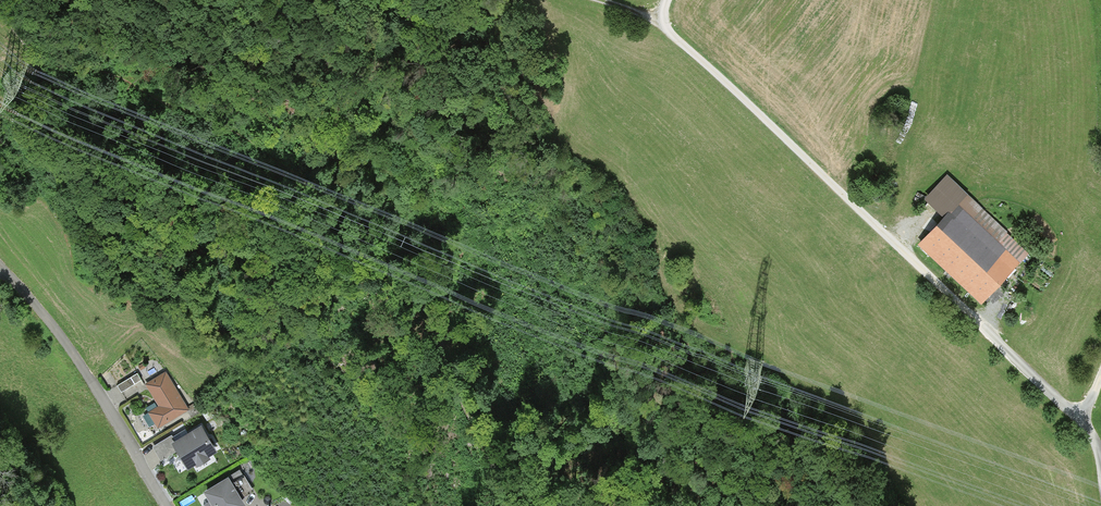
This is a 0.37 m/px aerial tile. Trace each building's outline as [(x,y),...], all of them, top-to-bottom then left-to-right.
[(1008,232),(947,175),(924,200),(944,219),(918,247),(982,306),(1030,255),(1007,233),(1008,232)] [(158,427),(189,408),(166,370),(145,383),(155,399),(158,405),(148,411),(158,427)] [(117,384),(121,390),(142,378),(138,372),(117,384)] [(174,437),(172,439),(177,448),(188,466),(196,461),(197,463),(211,455),(209,452),(218,447),(202,421),(174,437)] [(172,433),(152,444),(161,459),(177,448),(172,439),(174,437),(172,433)] [(203,487),(215,505),(238,505),(246,501),(228,472),(203,487)]
